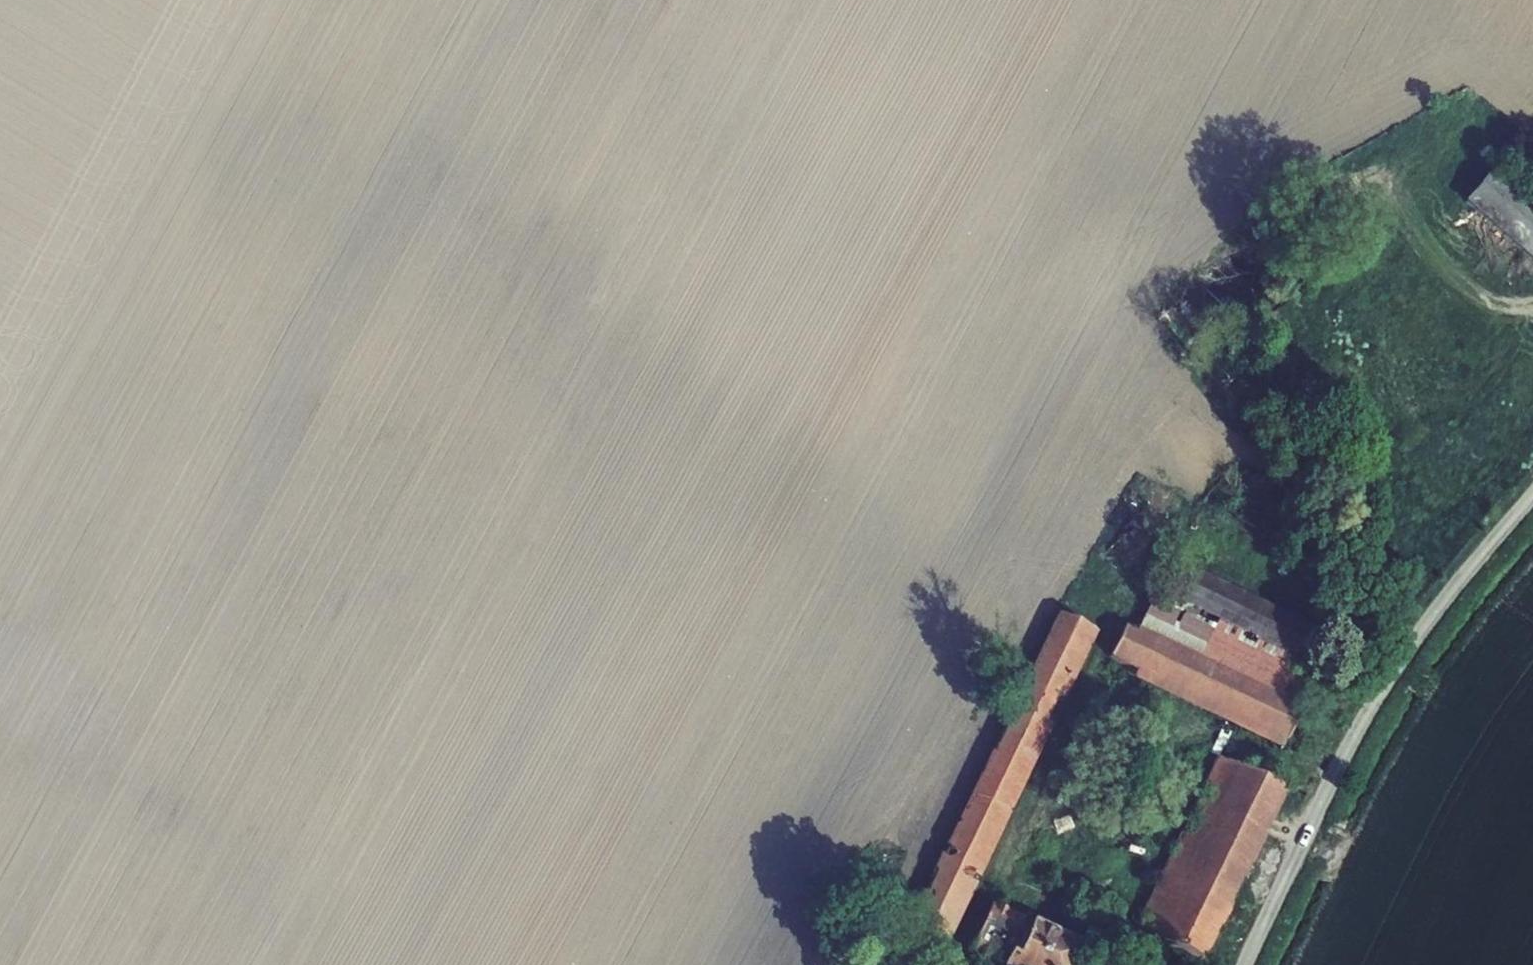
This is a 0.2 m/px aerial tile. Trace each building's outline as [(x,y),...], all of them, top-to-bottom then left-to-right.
[(1464,202),(1532,264),(1532,206),(1492,170),(1464,202)] [(1171,558),(1135,633),(1298,711),(1335,635),(1171,558)] [(1056,613),(907,922),(949,943),(1097,634),(1056,613)] [(1123,627),(1108,659),(1135,672),(1133,680),(1280,750),(1298,711),(1135,633),(1123,627)] [(1341,671),(1354,677),(1358,667),(1345,661),(1341,671)] [(1216,758),(1134,930),(1201,963),(1283,793),(1216,758)] [(990,903),(964,956),(983,964),(1079,964),(1086,950),(990,903)]
